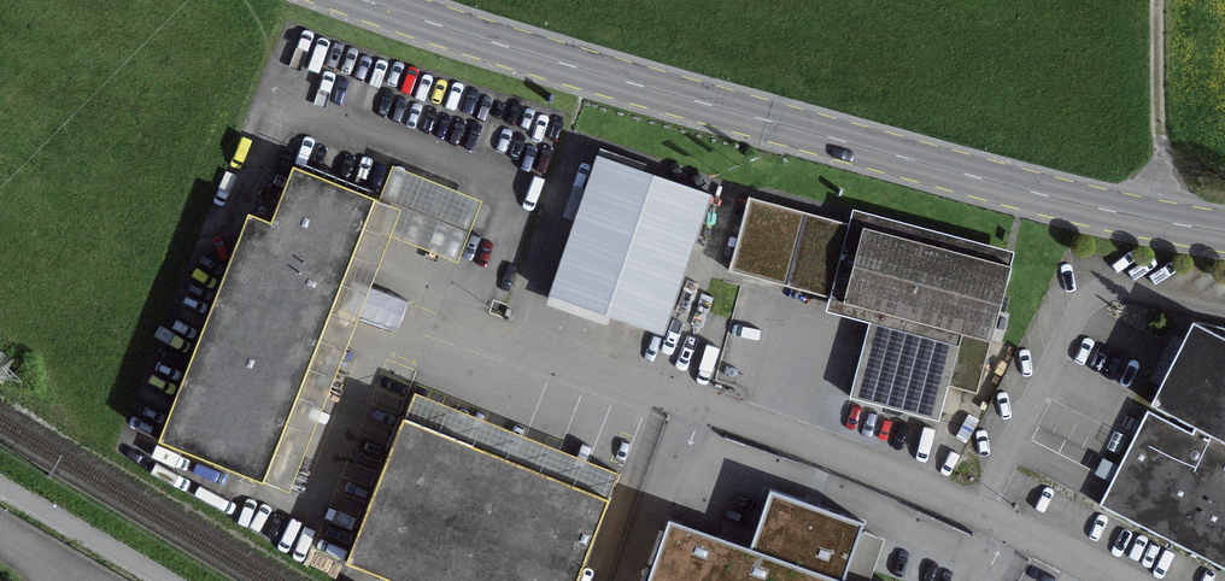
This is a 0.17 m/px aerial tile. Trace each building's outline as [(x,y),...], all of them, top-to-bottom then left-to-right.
[(595,157),(547,297),(661,337),(709,196),(595,157)] [(374,227),(460,261),(486,194),(400,160),(374,227)] [(261,484),(373,200),(291,168),(269,224),(246,215),(156,443),(261,484)] [(1008,269),(862,230),(803,214),(784,288),(871,311),(848,399),(937,422),(959,336),(989,344),(1008,269)] [(1193,429),(1190,435),(1146,413),(1098,507),(1224,572),(1224,331),(1191,324),(1149,406),(1193,429)] [(484,580),(571,580),(616,469),(417,389),(359,531),(484,580)]
